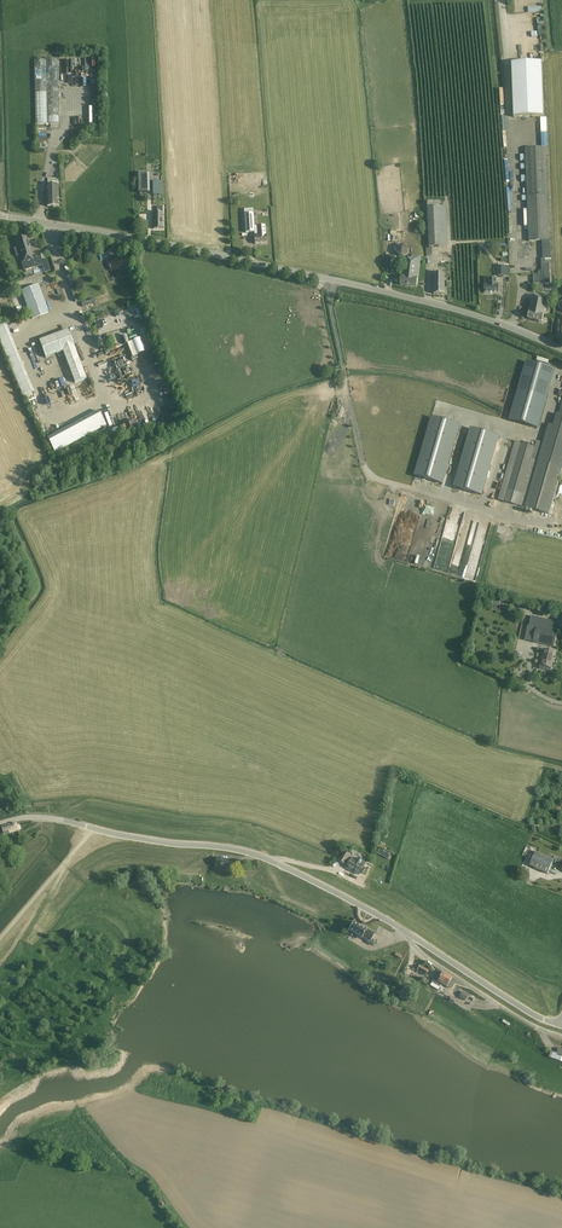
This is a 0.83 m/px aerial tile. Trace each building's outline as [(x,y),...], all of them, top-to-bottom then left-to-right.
[(36,124),(59,124),(58,60),(34,60),(36,124)] [(94,68),(94,60),(86,60),(86,68),(94,68)] [(512,62),(514,117),(544,116),(542,61),(512,62)] [(42,148),(47,148),(47,138),(38,138),(39,148),(37,148),(37,151),(42,151),(42,148)] [(525,148),(527,196),(547,196),(545,148),(525,148)] [(139,193),(147,193),(147,174),(138,174),(139,193)] [(48,178),(48,185),(48,190),(46,190),(46,198),(47,198),(47,207),(58,207),(58,198),(59,198),(59,185),(58,178),(48,178)] [(161,181),(153,181),(153,194),(161,194),(161,181)] [(543,259),(545,259),(551,259),(550,240),(549,240),(547,196),(527,196),(527,197),(529,242),(542,241),(543,259)] [(427,207),(429,247),(429,249),(426,249),(426,257),(432,257),(432,247),(442,247),(440,206),(427,207)] [(157,207),(156,212),(153,212),(153,229),(163,229),(163,212),(163,207),(157,207)] [(254,214),(244,214),(245,233),(254,232),(254,234),(256,234),(256,227),(254,227),(254,214)] [(266,226),(256,227),(256,234),(254,234),(255,244),(267,243),(266,226)] [(391,235),(389,235),(389,240),(395,240),(395,236),(398,236),(397,229),(391,230),(391,235)] [(35,267),(33,260),(27,237),(17,240),(23,262),(22,262),(25,271),(35,267)] [(409,249),(404,244),(397,247),(396,253),(401,258),(408,256),(409,249)] [(400,285),(417,287),(421,256),(412,255),(411,265),(403,264),(400,285)] [(111,257),(107,259),(111,270),(128,264),(126,257),(112,262),(111,257)] [(541,259),(541,270),(540,270),(538,272),(538,274),(533,274),(533,284),(551,283),(550,262),(545,262),(545,259),(543,259),(541,259)] [(445,273),(433,273),(434,294),(445,294),(445,273)] [(499,292),(499,284),(496,284),(496,279),(489,279),(489,284),(484,285),(484,292),(499,292)] [(48,310),(48,308),(39,285),(21,291),(30,315),(32,321),(49,314),(47,311),(48,310)] [(528,319),(542,322),(548,296),(541,295),(539,300),(532,299),(528,319)] [(0,327),(0,341),(23,396),(34,391),(7,324),(0,327)] [(63,352),(70,371),(76,383),(87,379),(82,366),(68,330),(39,341),(46,358),(63,352)] [(554,370),(527,362),(510,420),(538,428),(554,370)] [(165,378),(158,381),(163,394),(170,392),(165,378)] [(131,381),(119,384),(121,394),(133,392),(131,381)] [(139,433),(150,428),(142,408),(131,412),(139,433)] [(99,412),(48,440),(55,453),(106,426),(99,412)] [(535,447),(532,459),(561,468),(561,416),(557,414),(553,426),(548,425),(543,442),(537,441),(535,447)] [(432,418),(415,476),(443,484),(460,426),(432,418)] [(471,429),(454,487),(482,495),(499,437),(471,429)] [(532,459),(535,447),(515,441),(498,500),(518,506),(524,508),(549,515),(561,470),(561,468),(532,459)] [(558,633),(527,626),(524,641),(533,643),(555,648),(558,633)] [(554,652),(544,650),(540,666),(552,669),(554,660),(552,660),(554,652)] [(16,826),(15,823),(1,827),(3,834),(20,830),(19,825),(16,826)] [(388,859),(390,855),(379,850),(377,854),(388,859)] [(350,856),(342,852),(338,861),(345,865),(350,856)] [(548,874),(554,860),(536,852),(530,866),(548,874)] [(216,858),(215,867),(232,869),(232,863),(228,863),(228,860),(216,858)] [(359,875),(363,867),(366,863),(357,858),(355,862),(351,859),(346,868),(352,871),(359,875)] [(369,940),(371,941),(375,934),(367,929),(366,930),(353,922),(348,930),(362,938),(368,942),(369,940)] [(423,967),(420,965),(417,971),(426,976),(427,974),(429,970),(424,966),(423,967)] [(438,972),(434,979),(432,983),(440,987),(442,984),(441,984),(447,975),(443,972),(441,975),(438,972)] [(452,977),(447,975),(441,984),(442,984),(449,989),(450,987),(452,988),(455,983),(450,980),(452,977)] [(462,992),(459,997),(466,1001),(469,995),(462,992)] [(559,1048),(557,1054),(552,1052),(551,1058),(561,1062),(561,1057),(557,1055),(557,1054),(561,1056),(561,1049),(559,1048)]
